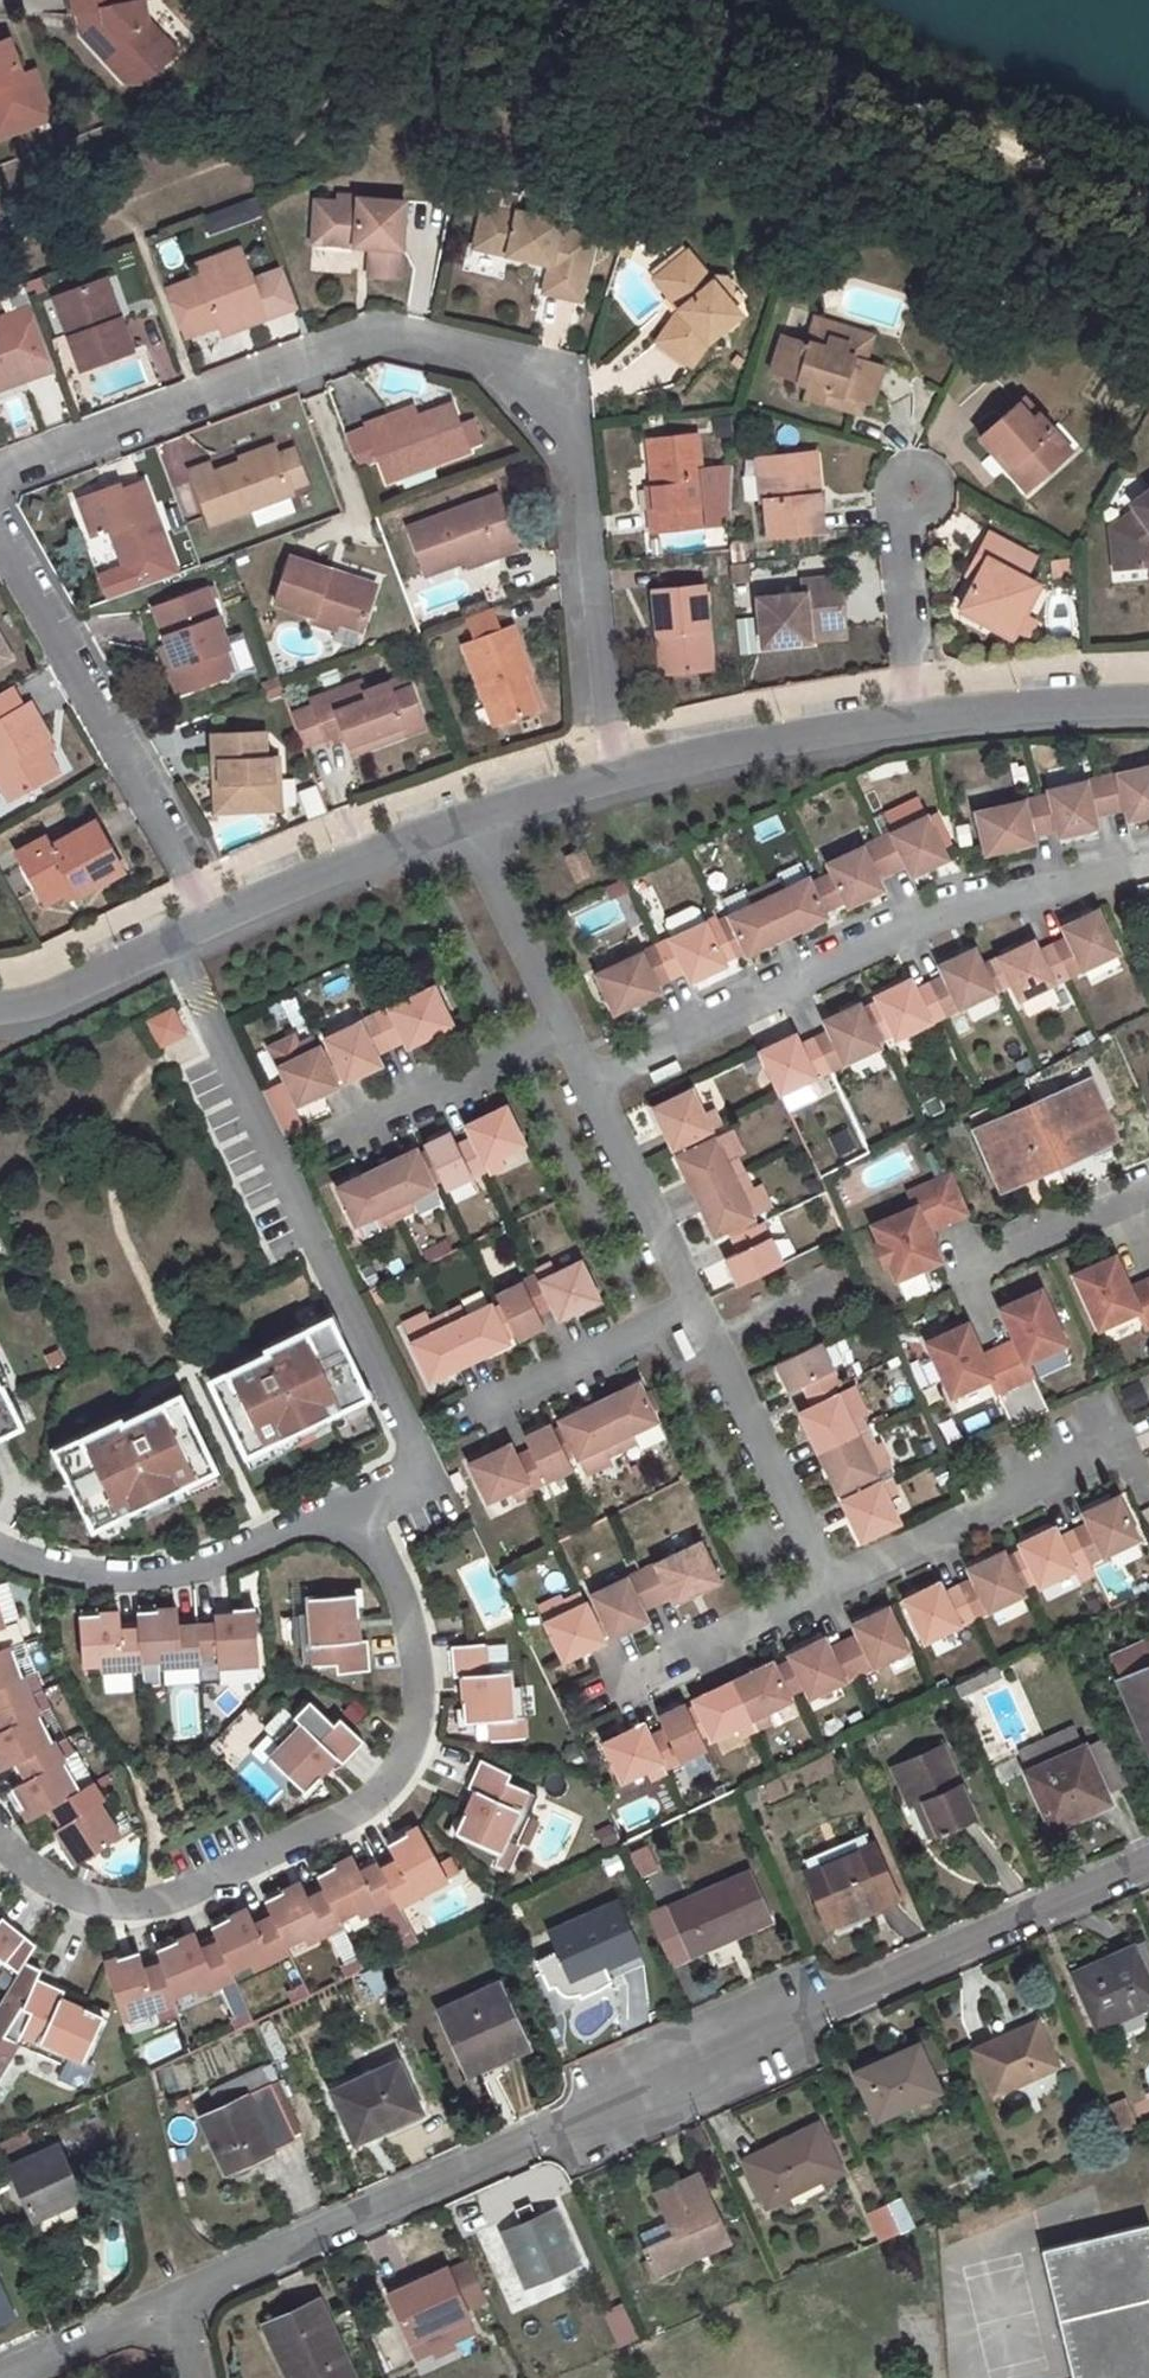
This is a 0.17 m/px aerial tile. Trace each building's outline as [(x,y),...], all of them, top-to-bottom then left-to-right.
[(78,12),(93,9),(95,21),(84,32),(108,58),(116,51),(134,71),(148,72),(157,64),(161,69),(179,54),(149,20),(146,1),(134,4),(134,0),(76,0),(78,12)] [(0,44),(0,121),(5,137),(39,125),(37,121),(54,114),(45,92),(40,93),(33,73),(26,76),(13,40),(0,44)] [(116,51),(108,58),(128,82),(146,83),(161,69),(157,64),(148,72),(134,71),(116,51)] [(38,71),(33,73),(40,93),(45,92),(38,71)] [(37,121),(39,125),(56,119),(54,114),(37,121)] [(256,197),(203,210),(208,231),(261,219),(256,197)] [(357,198),(336,197),(336,204),(335,209),(356,211),(357,200),(357,198)] [(336,204),(314,202),(312,244),(355,246),(355,242),(370,243),(370,247),(368,276),(399,279),(404,203),(357,200),(356,211),(335,209),(336,204)] [(517,215),(483,208),(474,247),(550,265),(543,293),(580,301),(585,280),(586,281),(596,238),(559,230),(561,223),(517,213),(517,215)] [(242,251),(199,267),(203,279),(246,262),(242,251)] [(697,264),(689,255),(656,282),(681,313),(689,306),(671,285),(697,264)] [(167,292),(184,339),(220,325),(245,316),(249,326),(268,319),(255,286),(246,262),(203,279),(167,292)] [(741,318),(697,264),(671,285),(689,306),(681,313),(659,343),(691,367),(708,345),(741,318)] [(299,308),(286,274),(255,286),(268,319),(299,308)] [(123,319),(108,279),(102,281),(117,322),(123,319)] [(28,296),(43,291),(40,281),(24,286),(28,296)] [(56,298),(71,339),(83,370),(134,350),(123,319),(117,322),(102,281),(56,298)] [(0,319),(0,391),(32,378),(8,316),(0,319)] [(245,316),(220,325),(224,335),(249,326),(245,316)] [(816,320),(809,344),(828,350),(831,339),(849,345),(853,331),(816,320)] [(785,338),(772,376),(808,386),(805,398),(825,403),(828,392),(865,403),(873,406),(884,367),(867,361),(874,337),(853,331),(849,345),(831,339),(828,350),(809,344),(785,338)] [(63,391),(68,389),(65,380),(60,382),(63,391)] [(865,403),(828,392),(825,403),(863,414),(865,403)] [(1018,405),(1030,420),(1038,414),(1025,399),(1018,405)] [(418,415),(392,424),(388,414),(367,423),(368,427),(379,457),(388,480),(468,450),(451,403),(418,415)] [(414,404),(388,414),(392,424),(418,415),(414,404)] [(1052,431),(1038,414),(1030,420),(1018,405),(980,436),(993,454),(998,450),(1010,465),(1005,468),(1022,492),(1063,460),(1044,436),(1052,431)] [(345,436),(357,466),(379,457),(368,427),(345,436)] [(1044,436),(1063,460),(1071,454),(1052,431),(1044,436)] [(183,519),(200,513),(182,463),(200,457),(192,434),(157,446),(183,519)] [(729,526),(732,467),(699,470),(696,435),(646,441),(650,487),(652,510),(645,511),(647,532),(729,526)] [(272,444),(239,457),(241,463),(274,451),(272,444)] [(208,464),(189,471),(209,525),(290,495),(288,490),(305,483),(293,450),(276,456),(274,451),(241,463),(211,473),(208,464)] [(803,454),(756,461),(761,503),(764,502),(768,538),(821,532),(818,495),(808,496),(804,458),(803,454)] [(813,456),(804,458),(808,496),(818,495),(813,456)] [(119,483),(78,500),(92,536),(109,529),(114,542),(123,565),(124,567),(169,550),(143,480),(122,489),(119,483)] [(642,487),(645,511),(652,510),(650,487),(642,487)] [(1127,505),(1131,512),(1107,530),(1112,570),(1148,566),(1148,549),(1148,548),(1148,489),(1127,505)] [(497,496),(407,528),(425,575),(463,562),(495,550),(498,557),(516,550),(497,496)] [(1017,616),(1032,589),(1018,581),(1030,561),(985,535),(974,555),(983,561),(971,582),(956,608),(1006,636),(1008,632),(1017,616)] [(114,542),(102,547),(109,569),(123,565),(114,542)] [(495,550),(463,562),(466,568),(498,557),(495,550)] [(974,555),(962,576),(971,582),(983,561),(974,555)] [(329,569),(290,557),(276,603),(314,615),(312,621),(336,629),(338,622),(362,630),(374,590),(328,575),(329,569)] [(375,584),(329,569),(328,575),(374,590),(375,584)] [(803,595),(757,599),(761,646),(808,643),(808,636),(807,624),(842,620),(838,579),(801,582),(803,595)] [(666,672),(710,668),(703,604),(709,604),(708,592),(702,593),(702,585),(651,589),(655,632),(662,632),(666,672)] [(207,589),(156,608),(170,644),(187,689),(226,674),(218,650),(228,646),(207,589)] [(492,610),(466,620),(474,642),(500,631),(492,610)] [(1017,616),(1008,632),(1022,639),(1031,624),(1017,616)] [(842,620),(807,624),(808,636),(843,633),(842,620)] [(463,646),(493,726),(533,711),(520,676),(529,673),(511,627),(500,631),(474,642),(463,646)] [(655,632),(659,673),(666,672),(662,632),(655,632)] [(10,654),(0,637),(0,660),(10,654)] [(170,644),(163,647),(180,692),(187,689),(170,644)] [(218,650),(226,674),(237,670),(228,646),(218,650)] [(520,676),(533,711),(542,708),(529,673),(520,676)] [(408,677),(389,683),(394,694),(412,688),(408,677)] [(282,686),(280,680),(265,685),(267,691),(282,686)] [(362,680),(331,692),(313,698),(314,701),(327,739),(328,742),(346,735),(349,743),(403,724),(406,733),(425,727),(412,688),(394,694),(389,683),(366,691),(362,680)] [(282,686),(267,691),(270,697),(284,692),(282,686)] [(314,701),(291,709),(305,746),(327,739),(314,701)] [(0,718),(0,780),(10,799),(58,771),(47,751),(41,740),(47,737),(49,736),(29,702),(0,718)] [(353,753),(406,733),(403,724),(349,743),(353,753)] [(266,732),(215,734),(216,761),(222,761),(223,808),(269,806),(267,778),(273,778),(272,757),(267,758),(266,732)] [(53,747),(47,737),(41,740),(47,751),(53,747)] [(278,757),(272,757),(273,778),(267,778),(269,806),(281,806),(278,757)] [(1101,785),(1108,819),(1124,816),(1127,828),(1148,822),(1148,773),(1101,785)] [(297,789),(304,816),(324,811),(316,783),(297,789)] [(1048,803),(1056,836),(1058,844),(1096,835),(1093,823),(1108,819),(1101,785),(1047,798),(1048,803)] [(10,802),(0,788),(0,808),(10,802)] [(1048,803),(1039,804),(1048,838),(1056,836),(1048,803)] [(1039,804),(975,820),(985,861),(1034,850),(1032,842),(1048,838),(1039,804)] [(93,818),(50,844),(44,834),(15,851),(43,901),(64,890),(72,885),(77,894),(120,869),(93,818)] [(926,823),(877,847),(892,879),(906,872),(911,883),(947,866),(926,823)] [(877,847),(827,871),(831,880),(845,910),(847,914),(883,897),(877,886),(892,879),(877,847)] [(21,863),(4,871),(16,897),(33,889),(21,863)] [(831,880),(821,885),(835,915),(845,910),(831,880)] [(64,890),(69,899),(77,894),(72,885),(64,890)] [(821,885),(810,890),(825,920),(835,915),(821,885)] [(779,887),(763,895),(787,943),(826,923),(825,920),(810,890),(808,886),(784,897),(779,887)] [(753,912),(728,924),(731,928),(745,958),(747,962),(787,943),(763,895),(748,902),(753,912)] [(1067,943),(1052,950),(1068,982),(1117,958),(1096,915),(1061,932),(1067,943)] [(731,928),(720,933),(735,963),(745,958),(731,928)] [(705,930),(656,954),(671,985),(686,978),(691,989),(726,972),(724,968),(710,938),(705,930)] [(720,933),(710,938),(724,968),(735,963),(720,933)] [(1032,947),(997,963),(1010,989),(1018,1006),(1068,982),(1052,950),(1038,957),(1032,947)] [(656,954),(596,983),(615,1021),(660,999),(657,992),(671,985),(656,954)] [(944,982),(930,989),(945,1021),(994,997),(982,971),(974,954),(939,971),(944,982)] [(997,963),(990,967),(1002,993),(1010,989),(997,963)] [(990,967),(982,971),(994,997),(1002,993),(990,967)] [(910,985),(875,1003),(877,1007),(891,1037),(896,1045),(945,1021),(930,989),(915,996),(910,985)] [(433,987),(373,1015),(388,1047),(403,1040),(405,1047),(451,1026),(433,987)] [(877,1007),(869,1010),(884,1041),(891,1037),(877,1007)] [(169,1010),(145,1022),(157,1046),(181,1034),(169,1010)] [(830,1038),(815,1045),(831,1077),(880,1053),(876,1044),(861,1014),(859,1010),(824,1027),(830,1038)] [(869,1010),(861,1014),(876,1044),(884,1041),(869,1010)] [(373,1015),(323,1039),(327,1048),(341,1078),(343,1082),(379,1065),(373,1054),(388,1047),(373,1015)] [(292,1037),(268,1048),(277,1067),(301,1055),(296,1046),(292,1037)] [(301,1055),(277,1067),(295,1105),(335,1085),(334,1082),(319,1052),(313,1037),(296,1046),(301,1055)] [(796,1042),(761,1058),(781,1101),(831,1077),(815,1045),(801,1053),(796,1042)] [(327,1048),(319,1052),(334,1082),(341,1078),(327,1048)] [(1090,1085),(976,1133),(1000,1190),(1115,1142),(1090,1085)] [(692,1096),(654,1114),(673,1154),(677,1153),(708,1138),(721,1131),(710,1107),(700,1112),(692,1096)] [(505,1107),(464,1126),(471,1140),(485,1170),(487,1175),(503,1166),(499,1156),(523,1145),(505,1107)] [(450,1133),(423,1146),(424,1150),(439,1180),(444,1190),(485,1170),(471,1140),(456,1147),(450,1133)] [(708,1138),(677,1153),(681,1160),(711,1146),(708,1138)] [(681,1160),(677,1162),(696,1201),(744,1179),(737,1163),(727,1168),(715,1144),(711,1146),(681,1160)] [(415,1150),(375,1169),(398,1217),(414,1209),(409,1200),(433,1188),(431,1184),(416,1153),(415,1150)] [(424,1150),(416,1153),(431,1184),(439,1180),(424,1150)] [(375,1169),(335,1188),(353,1227),(378,1215),(382,1225),(398,1217),(375,1169)] [(744,1179),(696,1201),(703,1216),(715,1242),(729,1235),(754,1223),(742,1199),(752,1194),(744,1179)] [(932,1188),(949,1227),(968,1218),(951,1180),(932,1188)] [(929,1236),(949,1227),(932,1188),(911,1198),(917,1212),(874,1231),(882,1249),(878,1250),(887,1270),(891,1268),(899,1286),(942,1266),(929,1236)] [(754,1223),(729,1235),(733,1243),(758,1231),(754,1223)] [(758,1231),(733,1243),(740,1258),(699,1277),(712,1304),(783,1270),(763,1229),(758,1231)] [(1075,1279),(1100,1332),(1139,1314),(1147,1330),(1148,1329),(1148,1289),(1147,1284),(1130,1292),(1115,1259),(1075,1279)] [(551,1264),(534,1272),(536,1276),(551,1306),(557,1320),(598,1301),(580,1262),(555,1274),(551,1264)] [(536,1276),(495,1296),(499,1306),(514,1337),(516,1340),(542,1327),(536,1313),(551,1306),(536,1276)] [(1066,1348),(1041,1295),(1001,1314),(1015,1346),(999,1354),(1016,1392),(1034,1383),(1026,1367),(1066,1348)] [(460,1307),(445,1315),(468,1363),(508,1343),(506,1340),(491,1309),(489,1306),(465,1317),(460,1307)] [(499,1306),(491,1309),(506,1340),(514,1337),(499,1306)] [(434,1332),(410,1343),(428,1382),(468,1363),(445,1315),(429,1322),(434,1332)] [(251,1361),(208,1382),(241,1449),(269,1435),(272,1441),(339,1408),(337,1403),(362,1390),(335,1335),(326,1340),(318,1324),(266,1349),(264,1346),(248,1354),(251,1361)] [(967,1329),(927,1348),(952,1402),(991,1384),(999,1401),(1016,1392),(999,1354),(982,1362),(967,1329)] [(820,1349),(776,1369),(788,1397),(803,1390),(809,1405),(834,1393),(839,1391),(820,1349)] [(637,1384),(597,1404),(621,1452),(636,1444),(632,1434),(656,1423),(637,1384)] [(12,1428),(0,1403),(6,1400),(0,1389),(0,1434),(12,1428)] [(834,1393),(809,1405),(813,1413),(838,1401),(834,1393)] [(70,1462),(62,1467),(88,1522),(113,1510),(116,1516),(183,1483),(180,1478),(209,1464),(180,1398),(134,1417),(130,1410),(114,1418),(115,1422),(63,1447),(70,1462)] [(813,1413),(799,1419),(811,1444),(818,1459),(866,1436),(859,1421),(849,1426),(838,1401),(813,1413)] [(597,1404),(558,1422),(559,1426),(574,1456),(576,1461),(600,1449),(605,1459),(621,1452),(597,1404)] [(571,1469),(567,1460),(552,1429),(550,1425),(523,1438),(530,1452),(515,1459),(529,1489),(571,1469)] [(559,1426),(552,1429),(567,1460),(574,1456),(559,1426)] [(866,1436),(818,1459),(837,1499),(840,1498),(871,1483),(875,1481),(864,1457),(874,1452),(866,1436)] [(508,1445),(468,1465),(486,1503),(510,1491),(515,1501),(532,1494),(529,1489),(515,1459),(508,1445)] [(871,1483),(840,1498),(844,1505),(874,1491),(871,1483)] [(844,1505),(841,1507),(847,1522),(860,1548),(898,1530),(887,1505),(897,1501),(889,1484),(874,1491),(844,1505)] [(1087,1526),(1073,1533),(1088,1565),(1137,1541),(1117,1498),(1081,1516),(1087,1526)] [(1053,1529),(1018,1546),(1020,1552),(1036,1585),(1039,1590),(1088,1565),(1073,1533),(1058,1539),(1053,1529)] [(700,1544),(640,1572),(655,1604),(670,1597),(673,1604),(718,1582),(700,1544)] [(1020,1552),(1012,1555),(1028,1589),(1036,1585),(1020,1552)] [(972,1582),(957,1589),(973,1621),(1023,1596),(1021,1592),(1004,1559),(1002,1554),(967,1571),(972,1582)] [(1012,1555),(1004,1559),(1021,1592),(1028,1589),(1012,1555)] [(609,1635),(611,1638),(626,1631),(646,1622),(641,1611),(655,1604),(640,1572),(590,1596),(594,1605),(609,1635)] [(938,1585),(903,1603),(924,1645),(973,1621),(957,1589),(943,1596),(938,1585)] [(544,1624),(562,1661),(588,1650),(603,1643),(601,1639),(586,1608),(580,1594),(563,1602),(569,1612),(544,1624)] [(334,1665),(335,1674),(369,1672),(366,1641),(357,1642),(355,1617),(357,1617),(355,1596),(306,1599),(307,1615),(297,1615),(301,1668),(334,1665)] [(594,1605),(586,1608),(601,1639),(609,1635),(594,1605)] [(218,1667),(257,1665),(253,1608),(231,1609),(232,1615),(195,1618),(195,1626),(198,1664),(199,1684),(219,1683),(218,1667)] [(857,1636),(843,1643),(858,1675),(907,1651),(887,1608),(852,1626),(857,1636)] [(158,1667),(198,1664),(195,1626),(177,1627),(176,1619),(175,1609),(154,1611),(138,1612),(136,1612),(137,1622),(137,1629),(139,1661),(157,1660),(158,1667)] [(79,1616),(77,1616),(81,1664),(100,1663),(100,1670),(102,1671),(103,1691),(130,1691),(130,1668),(140,1668),(139,1661),(137,1629),(119,1630),(118,1623),(118,1613),(96,1615),(79,1616)] [(176,1619),(177,1627),(195,1626),(195,1618),(176,1619)] [(9,1646),(22,1642),(16,1622),(1,1626),(0,1624),(0,1649),(9,1646)] [(137,1622),(118,1623),(119,1630),(137,1629),(137,1622)] [(823,1640),(788,1656),(789,1660),(804,1690),(808,1699),(858,1675),(843,1643),(828,1651),(823,1640)] [(1109,1657),(1148,1743),(1148,1640),(1109,1657)] [(28,1696),(41,1690),(35,1675),(22,1680),(9,1646),(0,1649),(0,1708),(28,1696)] [(491,1742),(526,1740),(522,1687),(512,1688),(510,1674),(488,1675),(485,1646),(452,1648),(455,1679),(463,1678),(465,1703),(463,1703),(465,1724),(490,1723),(491,1742)] [(789,1660),(781,1664),(796,1694),(804,1690),(789,1660)] [(772,1663),(732,1683),(755,1731),(771,1724),(766,1714),(790,1702),(788,1698),(774,1667),(772,1663)] [(781,1664),(774,1667),(788,1698),(796,1694),(781,1664)] [(732,1683),(692,1702),(694,1706),(709,1736),(711,1741),(735,1729),(740,1739),(755,1731),(732,1683)] [(0,1708),(0,1730),(0,1770),(9,1765),(16,1762),(52,1744),(36,1712),(48,1706),(41,1690),(28,1696),(0,1708)] [(279,1748),(269,1759),(304,1793),(319,1778),(317,1776),(335,1759),(341,1765),(362,1742),(338,1719),(332,1726),(308,1703),(272,1741),(279,1748)] [(664,1732),(649,1740),(664,1769),(705,1749),(701,1740),(686,1710),(684,1706),(657,1718),(664,1732)] [(694,1706),(686,1710),(701,1740),(709,1736),(694,1706)] [(643,1725),(602,1745),(620,1783),(645,1771),(649,1781),(666,1773),(664,1769),(649,1740),(643,1725)] [(1019,1752),(1027,1771),(1081,1747),(1072,1727),(1019,1752)] [(20,1783),(10,1789),(27,1820),(42,1811),(79,1790),(61,1760),(73,1754),(64,1738),(52,1744),(16,1762),(26,1780),(20,1783)] [(1026,1772),(1051,1829),(1057,1826),(1054,1820),(1071,1813),(1074,1818),(1108,1802),(1083,1746),(1081,1747),(1027,1771),(1026,1772)] [(942,1747),(901,1765),(913,1793),(931,1836),(975,1817),(942,1747)] [(507,1783),(511,1774),(480,1760),(468,1788),(475,1792),(465,1815),(463,1814),(454,1833),(499,1853),(506,1840),(515,1844),(537,1796),(507,1783)] [(16,1762),(9,1765),(20,1783),(26,1780),(16,1762)] [(901,1765),(893,1769),(905,1797),(913,1793),(901,1765)] [(59,1849),(70,1867),(118,1837),(97,1804),(102,1802),(90,1783),(79,1790),(42,1811),(64,1846),(59,1849)] [(1054,1820),(1057,1826),(1074,1818),(1071,1813),(1054,1820)] [(594,1828),(601,1848),(618,1842),(611,1822),(594,1828)] [(396,1863),(380,1871),(394,1898),(398,1907),(404,1918),(423,1909),(416,1897),(447,1880),(418,1828),(387,1846),(392,1856),(396,1863)] [(865,1832),(803,1860),(831,1925),(894,1897),(865,1832)] [(648,1848),(631,1855),(641,1877),(658,1870),(648,1848)] [(376,1864),(380,1871),(396,1863),(392,1856),(376,1864)] [(317,1875),(315,1876),(320,1885),(324,1891),(338,1920),(355,1911),(358,1918),(394,1898),(380,1871),(376,1864),(360,1873),(356,1866),(351,1858),(332,1868),(317,1875)] [(356,1866),(360,1873),(376,1864),(373,1858),(356,1866)] [(314,1870),(317,1875),(332,1868),(329,1862),(314,1870)] [(692,1955),(768,1921),(746,1872),(670,1906),(692,1955)] [(265,1900),(263,1901),(267,1910),(271,1917),(284,1945),(302,1937),(305,1943),(341,1926),(338,1920),(324,1891),(307,1900),(304,1893),(299,1883),(280,1893),(265,1900)] [(304,1893),(307,1900),(324,1891),(320,1885),(304,1893)] [(262,1895),(265,1900),(280,1893),(277,1887),(262,1895)] [(616,1904),(550,1933),(573,1982),(638,1952),(616,1904)] [(670,1906),(649,1916),(671,1965),(692,1955),(670,1906)] [(211,1926),(210,1927),(214,1936),(217,1943),(230,1972),(248,1963),(251,1969),(288,1952),(284,1945),(271,1917),(254,1925),(251,1918),(246,1909),(226,1919),(211,1926)] [(251,1918),(254,1925),(271,1917),(267,1910),(251,1918)] [(209,1921),(211,1926),(226,1919),(224,1913),(209,1921)] [(2,1963),(24,1938),(0,1918),(0,1919),(0,1961),(2,1963)] [(158,1949),(156,1950),(158,1958),(161,1965),(171,1997),(193,1988),(195,1994),(233,1978),(230,1972),(217,1943),(201,1950),(198,1943),(193,1934),(173,1942),(158,1949)] [(198,1943),(201,1950),(217,1943),(214,1936),(198,1943)] [(156,1944),(158,1949),(173,1942),(171,1937),(156,1944)] [(1070,1975),(1094,2029),(1148,2005),(1148,1983),(1133,1947),(1070,1975)] [(138,1952),(103,1963),(122,2020),(155,2009),(159,2022),(178,2016),(171,1997),(161,1965),(143,1970),(141,1963),(138,1952)] [(141,1963),(143,1970),(161,1965),(158,1958),(141,1963)] [(377,1966),(363,1973),(372,1996),(387,1989),(377,1966)] [(63,1992),(34,1979),(21,2009),(29,2013),(15,2043),(64,2065),(67,2055),(82,2062),(101,2016),(82,2008),(81,2010),(59,2000),(63,1992)] [(497,1987),(442,2011),(466,2064),(496,2050),(499,2058),(525,2046),(497,1987)] [(1036,2022),(973,2051),(991,2094),(1056,2067),(1036,2022)] [(173,2031),(141,2047),(149,2063),(182,2047),(173,2031)] [(919,2046),(856,2073),(875,2118),(938,2090),(919,2046)] [(496,2050),(466,2064),(469,2071),(499,2058),(496,2050)] [(398,2062),(331,2092),(355,2142),(389,2126),(387,2122),(418,2108),(398,2062)] [(262,2070),(210,2092),(218,2108),(270,2085),(262,2070)] [(218,2108),(200,2116),(226,2171),(296,2140),(270,2085),(218,2108)] [(1112,2111),(1120,2129),(1133,2123),(1124,2105),(1112,2111)] [(764,2159),(747,2168),(767,2208),(841,2171),(818,2123),(761,2152),(764,2159)] [(59,2147),(11,2167),(33,2220),(57,2209),(63,2224),(89,2212),(59,2147)] [(675,2232),(645,2246),(650,2258),(657,2273),(684,2262),(681,2254),(724,2234),(699,2176),(658,2195),(670,2222),(675,2232)] [(898,2233),(886,2206),(870,2214),(882,2240),(898,2233)] [(557,2207),(500,2232),(525,2289),(582,2264),(557,2207)] [(670,2222),(640,2235),(645,2246),(675,2232),(670,2222)] [(1041,2249),(1074,2377),(1148,2377),(1148,2223),(1041,2249)] [(650,2258),(645,2261),(651,2276),(657,2273),(650,2258)] [(447,2268),(409,2285),(412,2290),(392,2298),(415,2353),(417,2356),(438,2346),(441,2354),(452,2350),(442,2326),(468,2314),(447,2268)] [(409,2285),(389,2294),(392,2298),(412,2290),(409,2285)] [(13,2316),(0,2287),(0,2321),(13,2316)] [(265,2324),(282,2362),(295,2356),(305,2377),(353,2377),(319,2301),(265,2324)] [(623,2303),(601,2311),(616,2349),(637,2340),(623,2303)] [(282,2362),(289,2377),(305,2377),(295,2356),(282,2362)]
